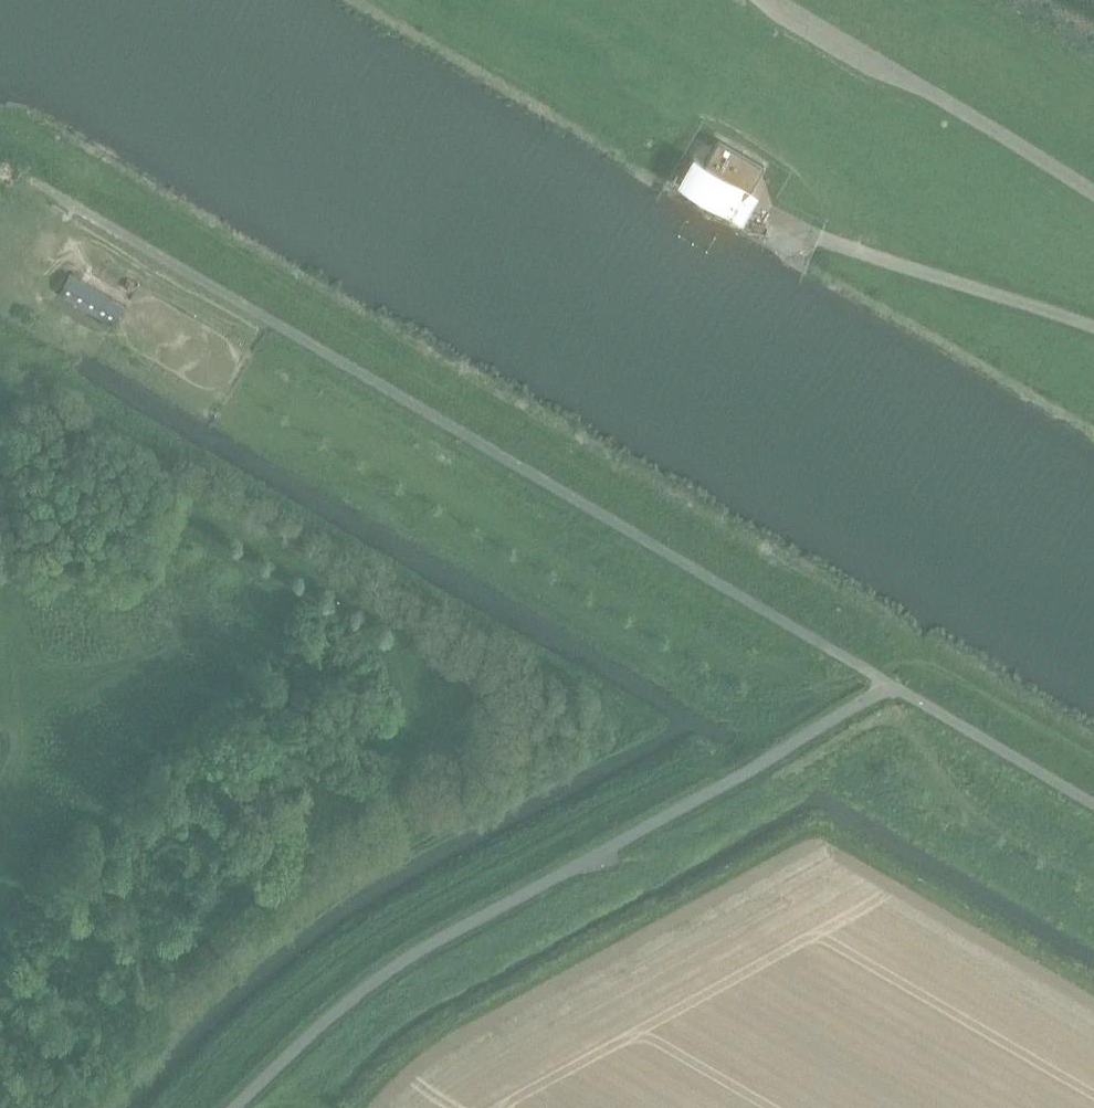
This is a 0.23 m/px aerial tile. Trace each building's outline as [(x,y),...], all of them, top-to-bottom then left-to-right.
[(695,157),(682,179),(681,180),(742,216),(755,193),(750,189),(764,166),(718,139),(704,163),(695,157)] [(59,293),(113,324),(125,304),(71,273),(59,293)]
